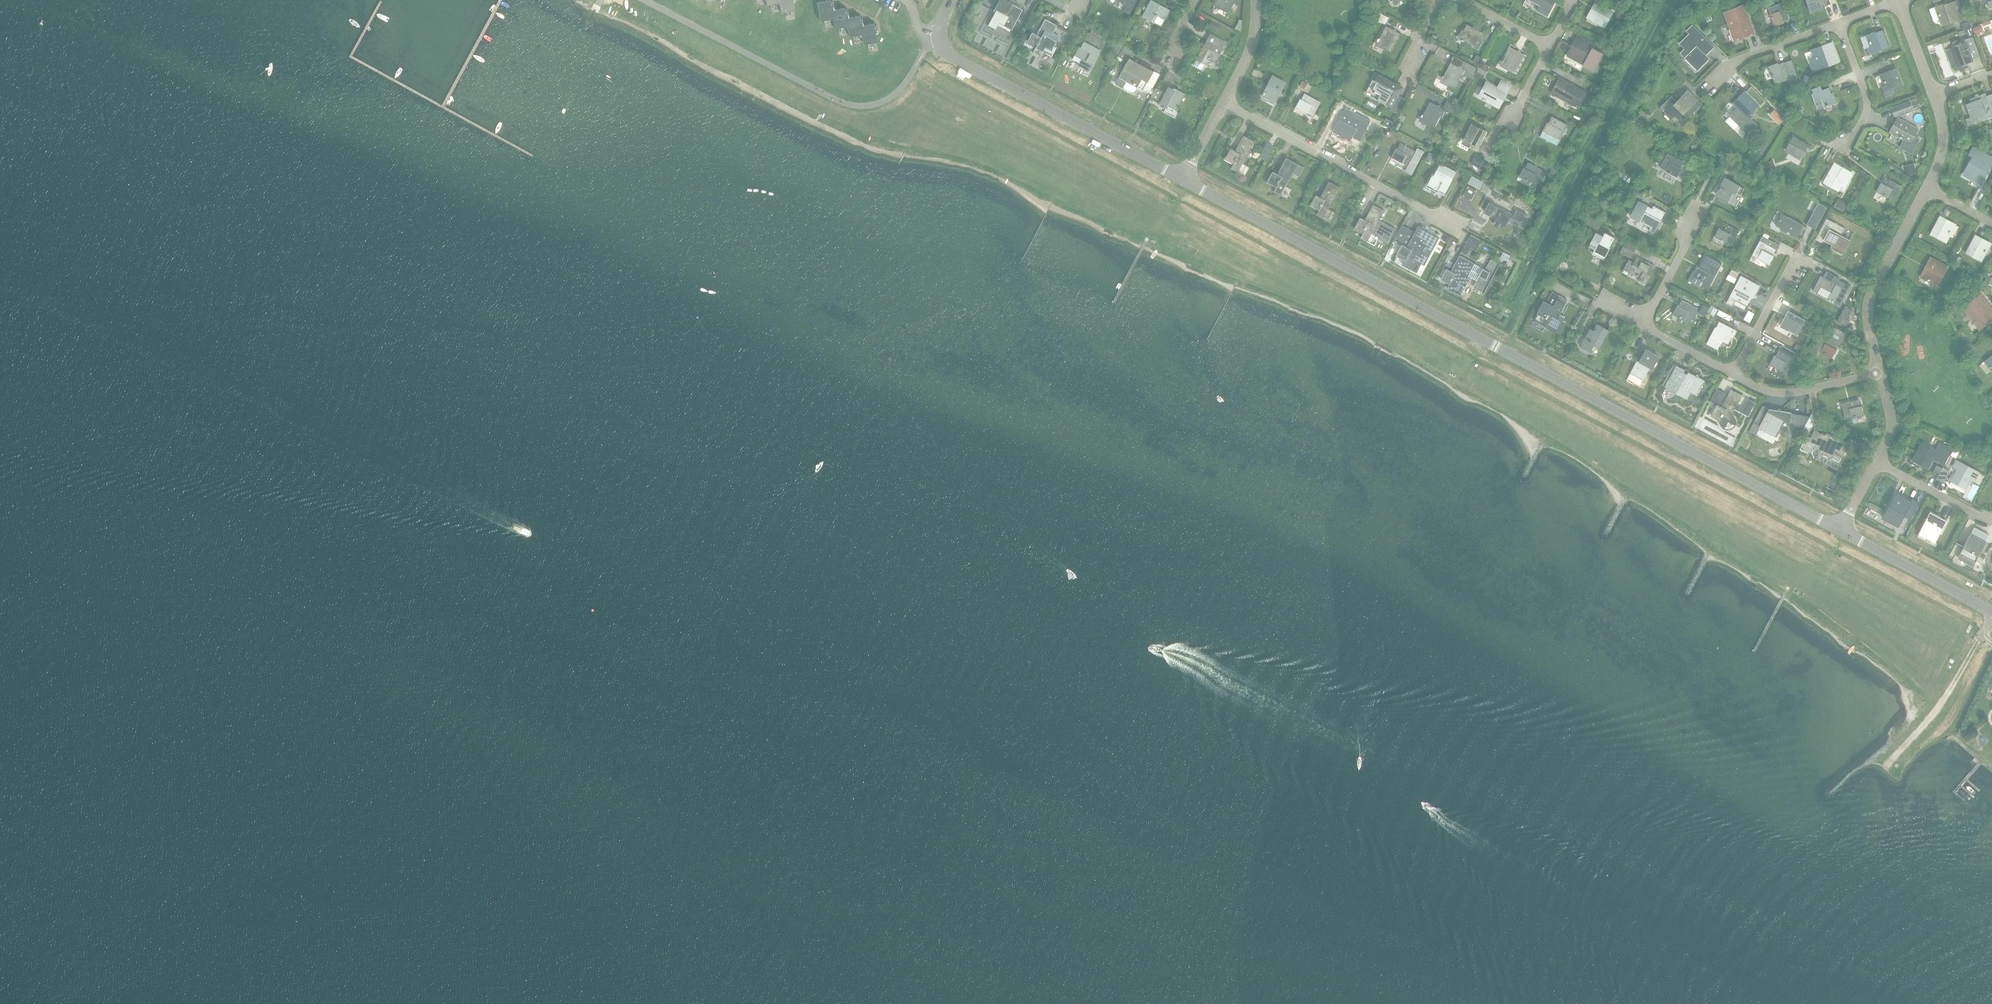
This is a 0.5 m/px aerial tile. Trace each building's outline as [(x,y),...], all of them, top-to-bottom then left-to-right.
[(779,3),(781,13),(794,10),(793,0),(779,0),(779,3)] [(832,10),(830,0),(828,0),(817,2),(820,21),(833,19),(832,10)] [(1006,0),(1005,0),(999,0),(993,10),(996,11),(988,26),(995,30),(999,22),(1012,29),(1022,9),(1006,0)] [(1121,2),(1121,1),(1127,4),(1123,11),(1129,14),(1137,0),(1117,0),(1121,2)] [(1170,10),(1151,0),(1143,16),(1161,26),(1170,10)] [(1214,5),(1227,12),(1233,0),(1217,0),(1214,5)] [(1551,0),(1531,0),(1542,6),(1539,12),(1547,16),(1555,2),(1551,0)] [(1811,13),(1825,7),(1824,6),(1831,3),(1829,0),(1806,0),(1811,13)] [(1958,19),(1959,21),(1966,19),(1959,0),(1957,0),(1945,4),(1945,3),(1935,6),(1940,18),(1941,18),(1943,24),(1958,19)] [(1784,22),(1783,21),(1790,19),(1783,2),(1768,7),(1771,13),(1770,14),(1774,26),(1784,22)] [(1597,3),(1594,9),(1592,8),(1587,17),(1598,24),(1599,23),(1605,26),(1612,12),(1597,3)] [(1754,32),(1751,22),(1744,4),(1724,11),(1735,41),(1745,37),(1744,35),(1754,32)] [(1620,6),(1615,16),(1622,19),(1627,9),(1620,6)] [(847,26),(847,17),(845,7),(832,10),(833,19),(835,29),(847,26)] [(1389,17),(1377,11),(1374,18),(1385,24),(1389,17)] [(862,34),(861,25),(859,15),(847,17),(847,26),(849,36),(862,34)] [(1058,36),(1052,32),(1056,25),(1045,19),(1037,35),(1032,32),(1027,43),(1035,47),(1033,51),(1040,55),(1042,52),(1048,55),(1058,36)] [(1208,27),(1216,32),(1220,25),(1211,20),(1208,27)] [(1968,21),(1961,24),(1963,30),(1966,29),(1971,27),(1969,21),(1968,21)] [(861,25),(862,34),(864,44),(877,42),(874,23),(861,25)] [(1484,33),(1467,24),(1460,38),(1477,47),(1484,33)] [(1710,50),(1699,40),(1704,36),(1692,24),(1687,30),(1690,34),(1680,43),(1690,53),(1686,57),(1698,69),(1708,59),(1705,55),(1710,50)] [(1982,25),(1973,28),(1975,33),(1984,30),(1982,25)] [(1400,33),(1386,26),(1377,43),(1391,51),(1400,33)] [(1869,54),(1874,52),(1889,47),(1882,30),(1876,32),(1876,31),(1862,36),(1869,54)] [(1077,65),(1082,68),(1088,71),(1104,41),(1088,33),(1081,47),(1079,46),(1072,59),(1079,62),(1077,65)] [(1219,54),(1226,41),(1210,33),(1199,53),(1193,65),(1202,69),(1208,59),(1216,63),(1220,54),(1219,54)] [(1195,46),(1199,38),(1195,36),(1191,44),(1195,46)] [(1973,36),(1965,39),(1966,42),(1945,49),(1952,68),(1967,62),(1966,61),(1980,56),(1973,36)] [(1948,37),(1942,40),(1944,47),(1951,45),(1948,37)] [(1603,54),(1593,49),(1596,43),(1590,40),(1587,46),(1577,40),(1574,46),(1572,45),(1567,56),(1578,62),(1583,65),(1592,69),(1595,63),(1597,64),(1603,54)] [(1836,52),(1836,51),(1834,44),(1822,48),(1822,47),(1812,50),(1812,51),(1814,50),(1816,57),(1813,59),(1810,63),(1812,70),(1839,61),(1836,52)] [(1153,70),(1132,58),(1136,51),(1124,45),(1116,59),(1121,61),(1122,58),(1127,61),(1115,83),(1131,92),(1132,92),(1133,92),(1134,91),(1135,90),(1137,87),(1142,90),(1153,70)] [(1524,54),(1510,47),(1501,64),(1515,72),(1524,54)] [(1111,74),(1118,61),(1115,59),(1108,73),(1111,74)] [(1777,63),(1768,66),(1772,78),(1773,78),(1775,84),(1790,79),(1793,87),(1800,84),(1792,60),(1785,62),(1784,62),(1778,64),(1777,63)] [(1464,61),(1460,68),(1451,63),(1441,81),(1456,88),(1463,75),(1471,79),(1477,68),(1464,61)] [(1487,71),(1478,66),(1477,68),(1478,69),(1475,74),(1483,79),(1487,71)] [(1894,95),(1892,90),(1904,86),(1897,69),(1891,72),(1890,70),(1880,74),(1885,86),(1881,88),(1885,98),(1894,95)] [(1403,87),(1396,84),(1378,74),(1374,81),(1372,80),(1374,81),(1370,88),(1373,90),(1372,91),(1374,91),(1371,97),(1391,107),(1390,109),(1397,113),(1405,99),(1399,95),(1403,87)] [(1262,96),(1269,100),(1268,102),(1273,105),(1280,92),(1281,92),(1285,83),(1272,76),(1267,85),(1262,96)] [(1586,92),(1570,83),(1559,78),(1551,92),(1577,107),(1586,92)] [(1299,86),(1306,90),(1310,84),(1302,80),(1299,86)] [(1506,92),(1488,83),(1480,96),(1498,106),(1506,92)] [(1167,86),(1159,103),(1166,107),(1167,105),(1176,110),(1179,105),(1188,110),(1192,101),(1191,101),(1193,95),(1203,99),(1206,96),(1207,93),(1190,84),(1187,91),(1190,94),(1187,99),(1183,98),(1185,94),(1174,87),(1172,89),(1167,86)] [(1812,88),(1814,93),(1812,93),(1817,108),(1824,106),(1824,107),(1836,102),(1832,93),(1831,93),(1829,87),(1822,90),(1820,85),(1812,88)] [(1595,96),(1599,89),(1593,86),(1588,95),(1594,98),(1595,96)] [(1150,96),(1157,100),(1162,91),(1155,87),(1150,96)] [(1753,99),(1756,97),(1748,89),(1741,97),(1740,96),(1733,103),(1737,107),(1729,115),(1748,134),(1757,125),(1747,116),(1759,105),(1753,99)] [(1702,104),(1697,98),(1689,90),(1681,98),(1681,97),(1677,101),(1671,96),(1660,107),(1665,113),(1665,114),(1666,113),(1671,118),(1675,113),(1679,118),(1683,114),(1684,113),(1688,118),(1702,104)] [(1304,93),(1301,99),(1300,98),(1295,108),(1306,114),(1307,113),(1312,116),(1320,102),(1304,93)] [(1985,93),(1969,98),(1969,99),(1970,99),(1971,103),(1966,105),(1967,105),(1968,107),(1968,108),(1968,110),(1969,109),(1971,116),(1965,118),(1968,125),(1991,116),(1991,111),(1985,93)] [(1891,107),(1895,117),(1913,110),(1909,101),(1891,107)] [(1444,109),(1430,102),(1421,119),(1435,127),(1444,109)] [(1774,109),(1770,113),(1779,122),(1783,118),(1774,109)] [(1360,116),(1357,121),(1344,115),(1341,120),(1339,120),(1334,129),(1346,135),(1347,134),(1360,141),(1371,121),(1360,116)] [(1557,145),(1560,138),(1568,125),(1551,116),(1548,122),(1547,121),(1539,136),(1557,145)] [(1894,123),(1890,132),(1904,140),(1905,139),(1911,142),(1918,128),(1899,118),(1896,123),(1894,123)] [(1767,127),(1773,131),(1776,126),(1771,122),(1767,127)] [(1487,132),(1472,124),(1463,142),(1477,149),(1487,132)] [(1238,172),(1242,163),(1243,164),(1255,142),(1243,136),(1234,152),(1230,149),(1224,160),(1234,165),(1232,169),(1238,172)] [(1786,150),(1791,153),(1790,154),(1802,161),(1807,152),(1806,151),(1809,145),(1793,136),(1786,150)] [(1663,145),(1669,148),(1671,144),(1665,141),(1662,140),(1661,143),(1663,145)] [(1395,150),(1391,158),(1402,164),(1403,163),(1408,166),(1405,172),(1412,175),(1424,152),(1418,148),(1416,152),(1400,144),(1395,141),(1392,148),(1395,150)] [(1758,142),(1753,148),(1756,151),(1761,146),(1758,142)] [(1273,147),(1267,143),(1259,158),(1266,161),(1273,147)] [(1987,171),(1986,170),(1989,165),(1990,166),(1991,162),(1991,160),(1984,156),(1985,154),(1972,147),(1969,154),(1973,156),(1965,170),(1971,173),(1969,177),(1981,183),(1987,171)] [(1433,163),(1437,155),(1430,151),(1426,159),(1433,163)] [(1660,167),(1666,170),(1665,171),(1677,177),(1682,168),(1681,168),(1684,162),(1667,153),(1660,167)] [(1476,154),(1471,163),(1485,171),(1491,162),(1484,158),(1476,154)] [(1280,195),(1285,187),(1292,173),(1298,177),(1303,168),(1285,158),(1278,173),(1282,175),(1281,177),(1272,172),(1266,182),(1276,187),(1274,191),(1280,195)] [(1730,172),(1736,161),(1729,158),(1724,169),(1730,172)] [(1765,171),(1776,168),(1773,159),(1762,162),(1765,171)] [(1528,162),(1525,167),(1523,167),(1518,176),(1530,182),(1531,181),(1536,184),(1544,171),(1528,162)] [(1445,192),(1457,171),(1441,163),(1434,175),(1433,174),(1428,184),(1439,190),(1440,189),(1445,192)] [(1904,165),(1907,175),(1917,173),(1914,163),(1904,165)] [(1845,187),(1849,180),(1853,174),(1835,164),(1825,181),(1838,189),(1841,184),(1845,187)] [(1890,167),(1903,174),(1905,171),(1892,164),(1890,167)] [(1484,181),(1472,175),(1468,183),(1480,189),(1484,181)] [(1885,177),(1882,183),(1881,182),(1876,191),(1888,198),(1888,197),(1894,200),(1901,186),(1885,177)] [(1350,193),(1325,179),(1314,199),(1340,213),(1350,193)] [(1742,195),(1741,194),(1744,188),(1726,179),(1717,195),(1727,200),(1726,202),(1735,206),(1742,195)] [(1462,196),(1471,201),(1477,190),(1468,185),(1462,196)] [(1622,192),(1635,199),(1638,193),(1626,186),(1622,192)] [(1384,203),(1393,208),(1396,202),(1387,197),(1384,203)] [(1494,222),(1504,228),(1510,217),(1522,223),(1527,214),(1517,209),(1514,215),(1507,211),(1489,201),(1490,200),(1487,198),(1482,206),(1485,208),(1484,211),(1497,218),(1494,222)] [(1839,199),(1834,208),(1843,212),(1848,203),(1839,199)] [(1651,227),(1649,230),(1655,233),(1661,220),(1660,220),(1664,212),(1666,212),(1653,205),(1653,206),(1652,208),(1638,200),(1630,215),(1640,220),(1639,221),(1651,227)] [(1819,202),(1807,225),(1816,229),(1828,207),(1819,202)] [(1368,242),(1373,233),(1385,211),(1373,205),(1365,221),(1360,219),(1355,229),(1364,233),(1362,238),(1368,242)] [(1855,207),(1849,211),(1852,217),(1858,212),(1855,207)] [(1831,208),(1827,215),(1832,217),(1836,211),(1831,208)] [(1805,225),(1782,213),(1775,225),(1798,237),(1805,225)] [(1946,220),(1945,221),(1939,218),(1931,234),(1945,241),(1948,236),(1949,236),(1955,225),(1946,220)] [(1720,228),(1718,227),(1713,237),(1725,243),(1726,242),(1731,245),(1739,231),(1723,222),(1720,228)] [(1402,225),(1393,241),(1400,245),(1408,229),(1402,225)] [(1402,246),(1397,256),(1406,261),(1403,266),(1417,273),(1420,267),(1429,272),(1447,240),(1419,225),(1407,248),(1402,246)] [(1824,239),(1833,244),(1831,248),(1841,254),(1849,240),(1829,229),(1824,239)] [(1587,248),(1606,257),(1616,236),(1604,231),(1602,235),(1596,231),(1587,248)] [(1465,245),(1461,253),(1467,255),(1470,248),(1476,251),(1481,241),(1471,235),(1465,245)] [(1758,258),(1757,259),(1769,265),(1774,255),(1773,255),(1775,249),(1777,250),(1779,245),(1768,239),(1762,236),(1752,255),(1758,258)] [(1981,238),(1980,240),(1975,237),(1966,252),(1980,260),(1984,254),(1984,255),(1990,243),(1981,238)] [(1621,251),(1631,257),(1637,246),(1626,240),(1621,251)] [(1733,255),(1728,251),(1724,255),(1729,260),(1733,255)] [(1963,258),(1956,254),(1953,260),(1960,264),(1963,258)] [(1698,267),(1692,276),(1704,282),(1702,286),(1708,289),(1718,270),(1722,263),(1706,255),(1702,262),(1699,268),(1698,267)] [(1477,266),(1459,256),(1453,268),(1446,264),(1444,268),(1446,269),(1441,279),(1450,284),(1447,288),(1454,292),(1459,283),(1465,287),(1470,277),(1471,277),(1477,266)] [(1925,267),(1920,277),(1931,283),(1932,282),(1938,285),(1948,265),(1931,256),(1928,262),(1925,267)] [(1629,276),(1630,273),(1640,278),(1638,281),(1644,284),(1654,266),(1638,257),(1635,263),(1628,260),(1622,272),(1629,276)] [(1477,281),(1474,286),(1484,291),(1483,293),(1483,294),(1501,262),(1500,262),(1499,264),(1492,261),(1487,271),(1477,266),(1471,277),(1477,281)] [(1728,275),(1726,279),(1734,283),(1736,279),(1740,271),(1733,267),(1729,275),(1728,275)] [(1821,277),(1813,291),(1818,293),(1821,287),(1831,293),(1828,299),(1836,303),(1840,305),(1850,286),(1837,279),(1838,278),(1826,271),(1823,278),(1821,277)] [(1738,281),(1726,302),(1732,305),(1735,299),(1747,305),(1752,297),(1756,299),(1762,286),(1741,275),(1738,281)] [(1963,275),(1960,283),(1966,285),(1969,278),(1963,275)] [(1979,282),(1973,284),(1975,291),(1981,289),(1979,282)] [(1724,284),(1719,293),(1724,296),(1729,286),(1724,284)] [(1534,319),(1559,333),(1567,318),(1560,314),(1567,300),(1552,292),(1546,302),(1544,301),(1534,319)] [(1988,324),(1991,320),(1991,307),(1984,297),(1978,301),(1976,298),(1964,308),(1972,319),(1971,319),(1980,330),(1988,324)] [(1679,306),(1677,305),(1672,314),(1684,320),(1684,319),(1690,322),(1698,308),(1682,300),(1679,306)] [(1704,305),(1700,313),(1705,316),(1709,308),(1704,305)] [(1581,309),(1571,326),(1577,329),(1587,312),(1581,309)] [(1805,313),(1802,318),(1790,312),(1786,318),(1785,317),(1780,326),(1792,332),(1792,331),(1798,334),(1803,324),(1811,328),(1816,318),(1805,313)] [(1841,313),(1837,321),(1844,325),(1848,317),(1841,313)] [(1716,327),(1715,326),(1710,335),(1721,341),(1722,340),(1728,344),(1735,330),(1738,326),(1721,317),(1719,321),(1716,327)] [(1592,332),(1589,330),(1581,345),(1597,354),(1609,330),(1597,324),(1592,332)] [(1833,326),(1831,331),(1841,337),(1844,332),(1833,326)] [(1815,348),(1820,351),(1820,352),(1832,358),(1837,349),(1836,348),(1839,342),(1822,334),(1815,348)] [(1774,356),(1769,365),(1781,371),(1781,370),(1787,373),(1798,354),(1782,345),(1776,356),(1774,356)] [(1642,356),(1640,355),(1630,373),(1643,380),(1650,367),(1652,369),(1659,356),(1645,349),(1642,356)] [(1842,350),(1837,361),(1842,363),(1848,353),(1842,350)] [(1984,361),(1991,371),(1991,370),(1991,354),(1984,361)] [(1667,391),(1670,390),(1670,389),(1680,394),(1681,391),(1689,396),(1691,392),(1697,395),(1705,381),(1676,365),(1665,386),(1667,387),(1666,388),(1667,391)] [(1716,405),(1710,415),(1720,420),(1720,423),(1722,426),(1724,429),(1727,422),(1734,426),(1735,426),(1735,425),(1736,424),(1736,423),(1736,422),(1736,421),(1736,420),(1736,419),(1736,418),(1735,417),(1735,416),(1734,416),(1734,415),(1733,415),(1733,414),(1732,414),(1740,399),(1742,395),(1731,389),(1729,393),(1721,407),(1716,405)] [(1749,399),(1742,412),(1748,415),(1755,403),(1749,399)] [(1844,419),(1851,417),(1851,418),(1864,415),(1862,405),(1860,405),(1859,399),(1841,403),(1844,419)] [(1756,417),(1753,422),(1759,426),(1759,427),(1775,435),(1783,419),(1789,423),(1791,412),(1769,408),(1763,420),(1756,417)] [(1821,433),(1814,429),(1818,423),(1813,411),(1803,429),(1812,434),(1810,438),(1807,436),(1800,449),(1807,453),(1808,451),(1812,452),(1813,449),(1839,462),(1849,443),(1827,432),(1826,434),(1822,432),(1821,433)] [(1927,468),(1932,459),(1943,464),(1952,448),(1941,442),(1937,450),(1923,443),(1913,460),(1927,468)] [(1954,448),(1950,455),(1956,458),(1959,451),(1954,448)] [(1978,472),(1956,460),(1953,466),(1957,469),(1951,480),(1965,488),(1971,476),(1975,478),(1978,472)] [(1950,471),(1943,467),(1936,478),(1943,482),(1950,471)] [(1911,501),(1895,493),(1882,517),(1898,526),(1904,515),(1910,518),(1918,502),(1912,499),(1911,501)] [(1946,520),(1930,512),(1918,535),(1934,543),(1946,520)] [(1986,542),(1985,541),(1989,535),(1974,527),(1971,533),(1970,533),(1958,557),(1974,565),(1986,542)]
